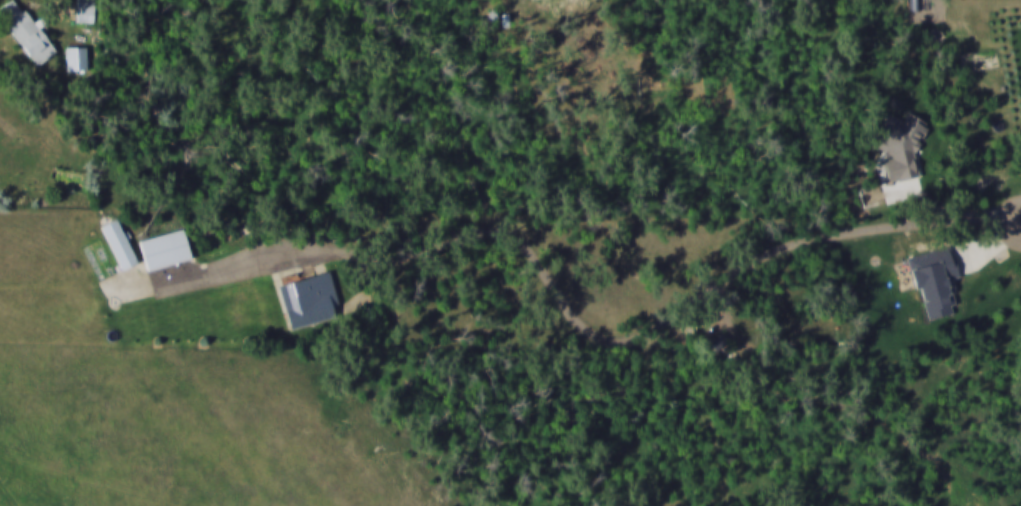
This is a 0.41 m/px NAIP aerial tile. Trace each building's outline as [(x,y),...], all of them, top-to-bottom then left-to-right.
[(22,0),(14,0),(0,9),(39,67),(59,54),(22,0)] [(103,229),(125,272),(143,263),(121,220),(103,229)] [(196,260),(188,230),(141,242),(149,272),(196,260)] [(284,286),(295,330),(344,318),(334,274),(284,286)]
